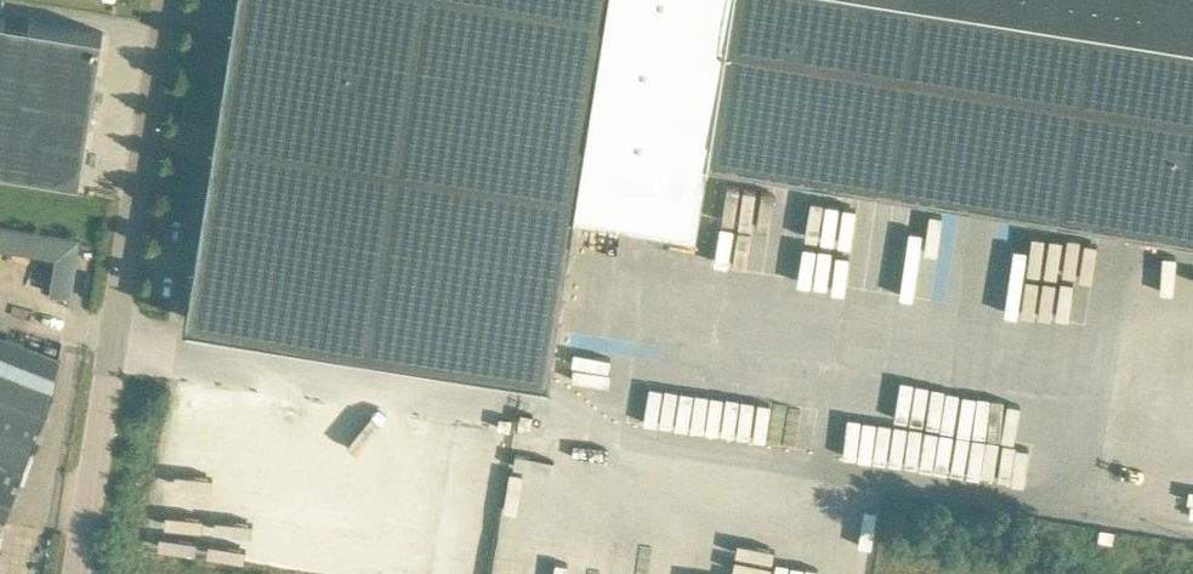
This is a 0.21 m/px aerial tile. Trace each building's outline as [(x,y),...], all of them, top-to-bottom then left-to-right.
[(188,316),(185,316),(209,320),(552,375),(552,374),(550,373),(576,206),(698,226),(709,154),(1192,231),(1192,0),(238,0),(188,316)] [(81,177),(104,31),(0,14),(0,164),(81,177)] [(77,293),(86,233),(0,220),(0,243),(65,253),(59,291),(77,293)] [(1187,276),(1185,295),(1192,296),(1192,277),(1187,276)] [(5,518),(55,391),(61,354),(38,345),(0,331),(0,516),(5,518)]
